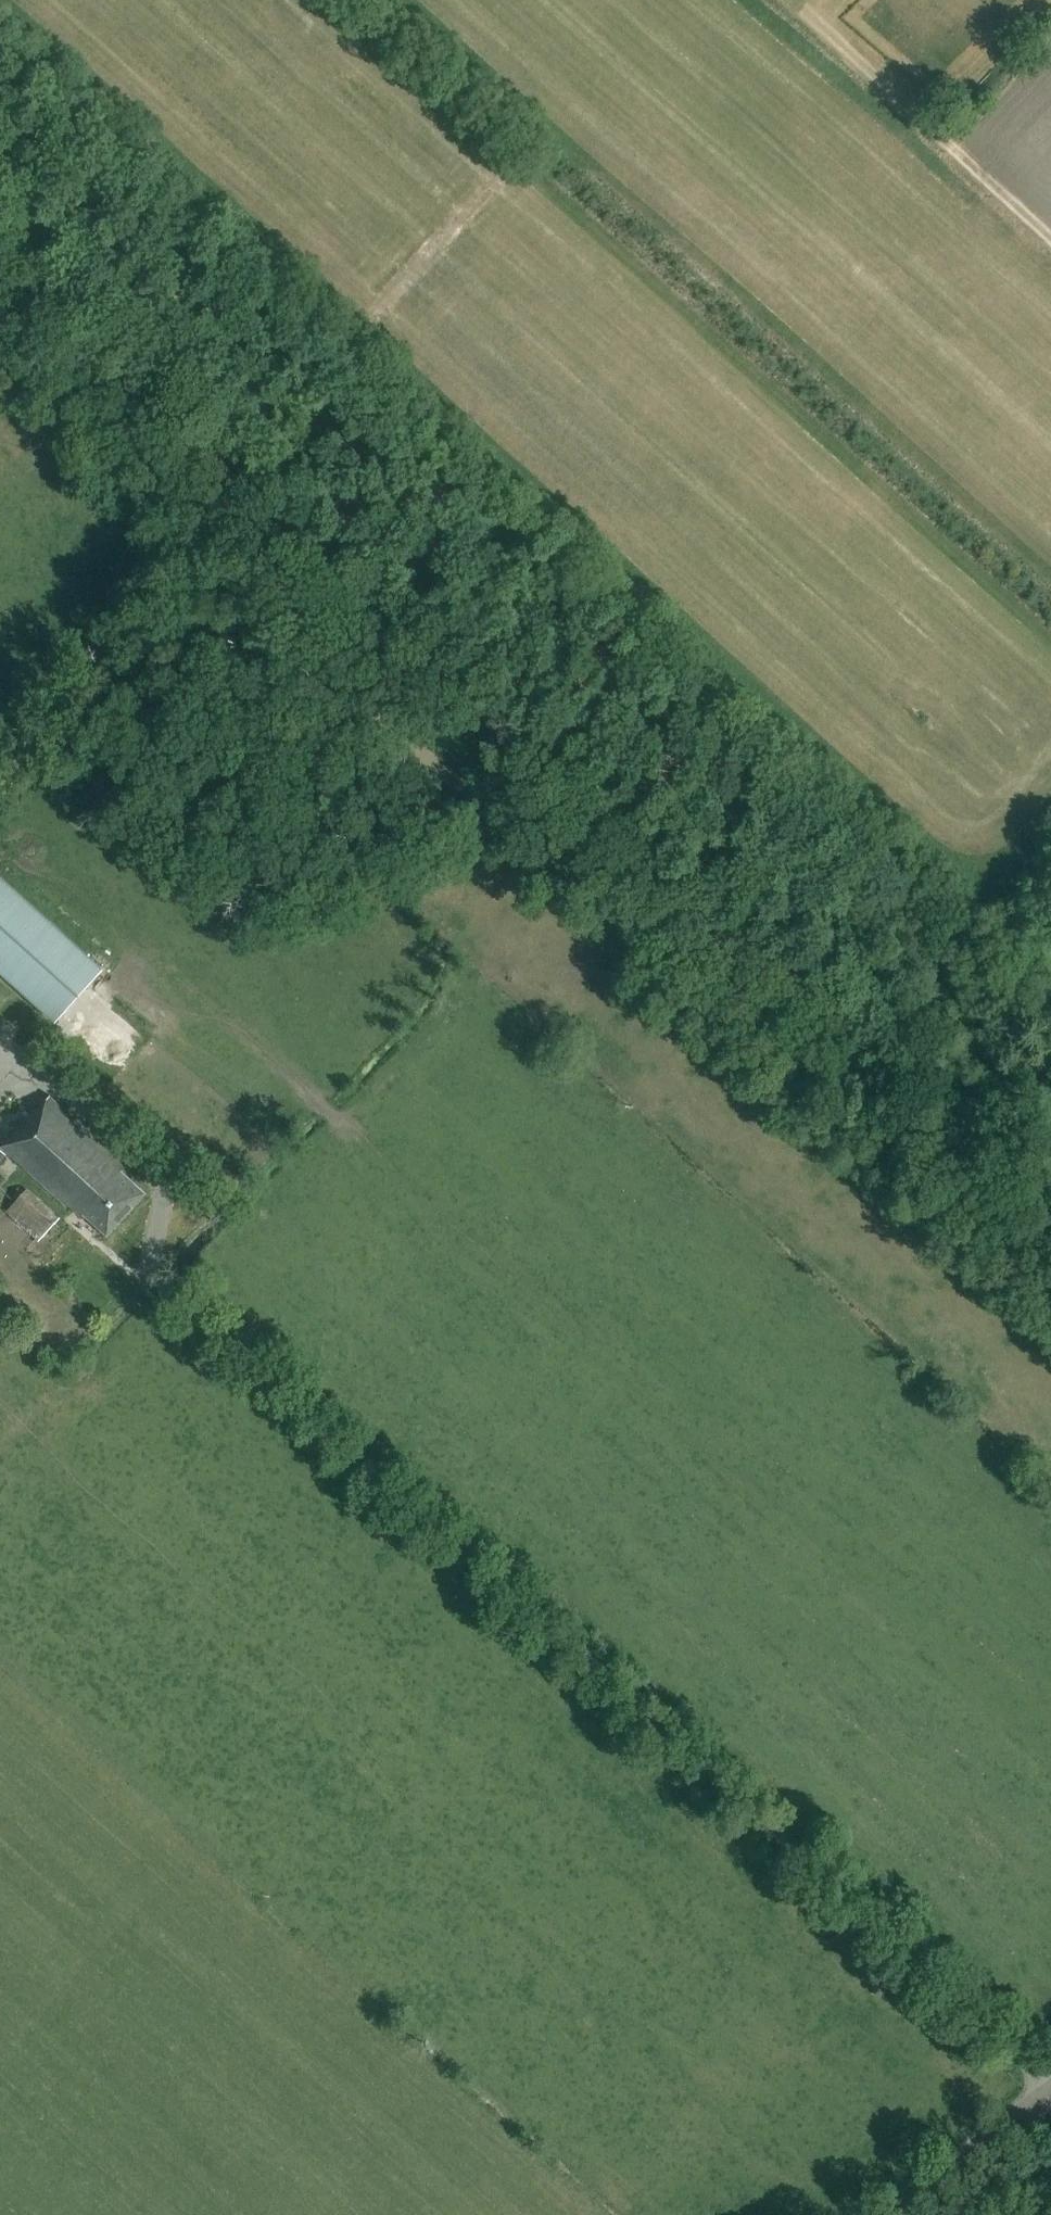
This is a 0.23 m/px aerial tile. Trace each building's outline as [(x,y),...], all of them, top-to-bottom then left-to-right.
[(102,969),(0,877),(0,971),(55,1021),(102,969)] [(125,1167),(47,1096),(1,1147),(65,1205),(68,1202),(79,1212),(81,1209),(109,1234),(144,1196),(120,1174),(125,1167)] [(38,1241),(58,1219),(27,1191),(8,1212),(38,1241)]
